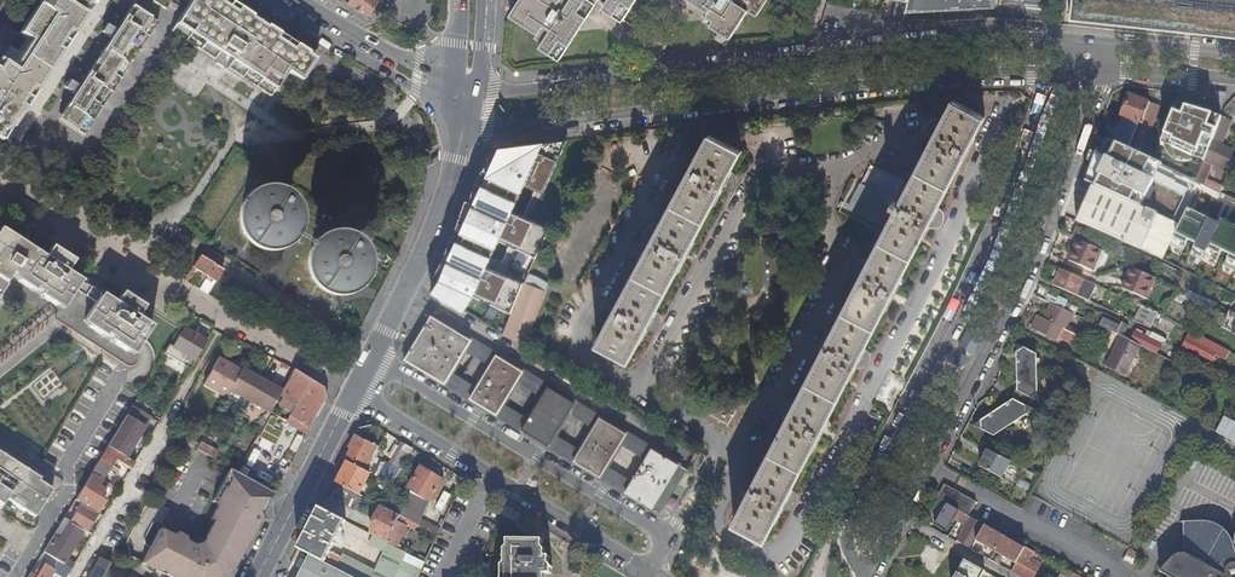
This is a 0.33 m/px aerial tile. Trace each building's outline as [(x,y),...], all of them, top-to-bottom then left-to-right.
[(0,66),(0,141),(16,118),(17,118),(36,90),(35,90),(54,61),(55,62),(74,34),(73,33),(82,18),(84,19),(93,5),(91,4),(94,0),(42,0),(18,37),(29,45),(10,73),(0,66)] [(172,0),(146,0),(164,12),(172,0)] [(182,40),(214,60),(219,53),(232,61),(227,69),(271,96),(287,71),(301,80),(315,58),(281,36),(273,31),(272,33),(244,15),(245,13),(224,0),(193,0),(171,33),(182,40)] [(349,3),(370,16),(380,0),(351,0),(349,3)] [(517,4),(512,11),(541,30),(539,33),(546,38),(543,43),(558,52),(589,0),(519,0),(517,4)] [(607,3),(627,15),(637,0),(608,0),(607,3)] [(709,11),(703,20),(710,25),(707,30),(727,43),(750,10),(758,15),(768,0),(691,0),(709,11)] [(1069,19),(1234,37),(1234,0),(1071,0),(1069,19)] [(57,123),(61,126),(75,107),(80,99),(89,83),(110,97),(157,26),(132,10),(57,123)] [(82,140),(110,97),(89,83),(80,99),(75,107),(61,126),(82,140)] [(1121,117),(1142,124),(1149,104),(1150,102),(1129,95),(1121,117)] [(897,209),(869,261),(861,257),(845,287),(854,291),(796,402),(787,397),(771,428),(781,432),(734,523),(765,539),(776,519),(785,524),(800,494),(791,489),(849,379),(858,383),(874,353),(865,348),(922,238),(931,242),(947,213),(938,208),(985,116),(953,100),(943,120),(934,115),(918,146),(927,150),(900,203),(894,200),(904,181),(871,165),(848,207),(882,224),(891,206),(897,209)] [(1147,132),(1149,133),(1159,107),(1149,104),(1142,124),(1133,151),(1140,154),(1145,141),(1147,132)] [(1222,116),(1197,181),(1205,184),(1207,180),(1211,170),(1222,175),(1233,151),(1221,146),(1232,121),(1222,116)] [(1128,149),(1139,124),(1122,117),(1111,141),(1128,149)] [(1145,141),(1150,143),(1153,134),(1149,133),(1147,132),(1145,141)] [(636,249),(645,254),(597,345),(628,362),(639,342),(648,346),(665,316),(656,311),(700,228),(709,233),(723,206),(715,201),(741,151),(710,134),(662,224),(653,219),(636,249)] [(493,148),(482,158),(465,210),(452,248),(431,291),(465,311),(472,294),(512,312),(518,298),(526,282),(486,265),(499,239),(538,258),(550,230),(511,211),(525,183),(544,192),(569,139),(493,148)] [(1150,143),(1145,141),(1140,154),(1147,157),(1151,143),(1150,143)] [(1207,180),(1205,184),(1219,191),(1221,187),(1207,180)] [(1092,185),(1077,221),(1127,243),(1163,259),(1179,224),(1130,202),(1101,189),(1092,185)] [(268,203),(269,199),(266,199),(265,202),(262,202),(259,202),(254,204),(252,202),(249,203),(251,206),(249,208),(247,212),(245,216),(241,216),(241,218),(244,219),(244,222),(245,226),(246,230),(244,232),(245,235),(248,233),(252,237),(254,238),(258,240),(257,243),(260,243),(261,240),(264,240),(268,240),(273,238),(275,240),(277,239),(276,236),(278,234),(280,232),(282,227),(285,227),(286,224),(283,223),(282,218),(282,214),(280,211),(283,210),(281,207),(278,209),(275,205),(271,203),(268,203)] [(81,281),(68,272),(75,261),(53,247),(46,258),(2,229),(0,233),(0,298),(4,292),(1,290),(5,284),(11,274),(14,276),(19,279),(18,282),(34,292),(35,290),(42,294),(40,296),(56,306),(58,304),(64,308),(77,288),(81,281)] [(170,239),(159,232),(154,241),(165,247),(170,239)] [(1069,259),(1084,267),(1094,246),(1078,239),(1069,259)] [(337,248),(337,244),(334,244),(334,248),(329,248),(326,248),(322,250),(319,246),(317,248),(319,252),(315,256),(313,261),(309,261),(309,263),(312,264),(312,268),(313,272),(314,275),(311,277),(313,280),(316,278),(318,280),(321,282),(326,285),(325,288),(328,288),(329,285),(333,285),(336,285),(341,283),(342,285),(345,284),(343,282),(345,280),(348,277),(350,272),(353,273),(354,269),(351,268),(351,266),(351,263),(350,260),(348,256),(351,255),(349,252),(347,254),(344,251),(340,249),(337,248)] [(1092,270),(1102,250),(1094,246),(1084,267),(1092,270)] [(200,255),(193,266),(197,269),(203,272),(206,275),(208,276),(200,289),(208,294),(223,270),(200,255)] [(1147,272),(1124,262),(1114,282),(1137,293),(1147,272)] [(1086,299),(1093,284),(1079,277),(1057,268),(1050,284),(1086,299)] [(195,272),(191,270),(187,276),(185,280),(189,282),(195,272)] [(535,280),(528,277),(526,282),(518,298),(512,312),(504,333),(526,342),(546,293),(533,287),(535,280)] [(77,288),(97,301),(102,294),(81,281),(77,288)] [(116,304),(102,294),(97,301),(84,321),(90,325),(88,327),(104,337),(106,335),(112,340),(111,342),(127,352),(129,350),(135,354),(141,345),(152,327),(138,318),(146,307),(124,292),(116,304)] [(1194,303),(1179,295),(1176,301),(1191,308),(1194,303)] [(1054,298),(1052,303),(1071,312),(1074,314),(1077,308),(1054,298)] [(1066,329),(1074,314),(1071,312),(1052,303),(1044,318),(1066,329)] [(1142,305),(1133,324),(1148,331),(1149,331),(1159,313),(1142,305)] [(446,381),(451,373),(466,348),(471,341),(471,339),(432,316),(406,359),(445,383),(446,381)] [(1076,346),(1081,337),(1066,329),(1044,318),(1040,317),(1034,329),(1057,342),(1059,338),(1076,346)] [(1122,323),(1116,334),(1121,336),(1123,337),(1129,326),(1122,323)] [(184,363),(188,356),(195,360),(207,340),(194,333),(196,330),(187,325),(185,328),(183,327),(171,347),(179,351),(176,358),(184,363)] [(1227,356),(1230,351),(1221,346),(1192,330),(1183,346),(1213,361),(1218,351),(1227,356)] [(1165,343),(1167,340),(1159,336),(1149,331),(1148,331),(1145,336),(1136,332),(1132,340),(1157,352),(1163,341),(1165,343)] [(1121,336),(1112,353),(1133,363),(1142,346),(1123,337),(1121,336)] [(466,348),(491,364),(496,356),(471,341),(466,348)] [(1017,344),(1018,391),(1022,393),(1018,401),(1013,399),(974,425),(994,435),(1037,411),(1033,409),(1037,401),(1041,403),(1037,353),(1017,344)] [(451,373),(476,388),(491,364),(466,348),(451,373)] [(1126,376),(1133,363),(1112,353),(1105,366),(1126,376)] [(476,388),(471,396),(471,398),(497,414),(498,412),(502,404),(517,380),(522,371),(523,370),(496,355),(496,356),(491,364),(476,388)] [(212,377),(210,376),(204,386),(226,399),(230,391),(242,370),(220,357),(214,367),(217,368),(212,377)] [(230,391),(270,413),(271,412),(280,395),(282,391),(271,385),(273,381),(256,371),(254,375),(243,369),(242,370),(230,391)] [(291,416),(293,418),(302,423),(310,428),(326,397),(322,388),(294,370),(282,391),(280,395),(284,397),(280,404),(293,413),(291,416)] [(547,387),(522,371),(517,380),(542,395),(547,387)] [(446,381),(471,396),(476,388),(451,373),(446,381)] [(542,395),(517,380),(502,404),(528,419),(542,395)] [(547,387),(542,395),(528,419),(523,427),(522,429),(549,445),(550,444),(554,435),(569,411),(574,403),(574,402),(548,386),(547,387)] [(144,413),(148,407),(136,400),(132,406),(144,413)] [(569,411),(594,426),(599,418),(574,403),(569,411)] [(528,419),(502,404),(498,412),(523,427),(528,419)] [(125,457),(149,416),(144,413),(132,406),(107,447),(118,453),(125,457)] [(554,435),(580,450),(594,426),(569,411),(554,435)] [(277,415),(271,412),(270,413),(267,419),(274,423),(277,415)] [(580,450),(575,459),(574,460),(601,476),(602,474),(607,466),(621,442),(625,434),(626,433),(604,419),(603,419),(600,417),(599,418),(594,426),(580,450)] [(299,428),(307,434),(310,428),(302,423),(299,428)] [(651,449),(625,434),(621,442),(646,458),(651,449)] [(392,484),(400,470),(392,465),(373,454),(377,446),(357,435),(352,445),(355,446),(354,449),(353,449),(353,450),(347,461),(348,461),(371,473),(386,481),(392,484)] [(580,450),(554,435),(550,444),(575,459),(580,450)] [(607,466),(632,481),(646,458),(621,442),(607,466)] [(216,461),(220,454),(200,443),(199,446),(197,450),(216,461)] [(413,449),(405,444),(392,465),(400,470),(413,449)] [(131,469),(135,463),(125,457),(118,453),(107,447),(91,474),(102,480),(108,468),(111,470),(115,464),(112,462),(114,459),(117,461),(131,469)] [(632,481),(626,490),(625,491),(661,512),(686,469),(652,448),(651,449),(646,458),(632,481)] [(260,455),(251,449),(238,473),(246,478),(251,481),(258,466),(256,464),(260,455)] [(979,466),(1001,477),(1009,461),(987,450),(979,466)] [(7,499),(35,517),(53,490),(40,481),(32,476),(34,474),(19,464),(17,466),(11,462),(12,460),(0,452),(0,510),(7,499)] [(360,495),(371,473),(348,461),(337,483),(360,495)] [(602,474),(626,490),(632,481),(607,466),(602,474)] [(443,480),(421,467),(408,487),(412,490),(410,493),(400,515),(415,523),(418,524),(438,534),(440,530),(420,520),(429,499),(431,500),(443,480)] [(1032,479),(1034,474),(1022,468),(1019,472),(1032,479)] [(263,515),(274,493),(270,491),(251,481),(246,478),(238,473),(230,469),(213,502),(219,506),(211,520),(214,522),(206,538),(194,543),(176,534),(175,538),(160,530),(143,563),(170,576),(231,576),(261,518),(260,515),(263,515)] [(89,501),(102,480),(91,474),(75,500),(100,515),(103,516),(106,510),(89,501)] [(1021,477),(1017,484),(1027,489),(1031,483),(1021,477)] [(113,479),(110,484),(119,490),(122,484),(113,479)] [(276,480),(270,491),(274,493),(276,494),(283,481),(282,480),(280,482),(276,480)] [(355,510),(363,496),(360,495),(337,483),(330,497),(355,510)] [(976,502),(944,484),(937,497),(969,515),(976,502)] [(967,524),(964,530),(958,541),(969,548),(984,524),(946,503),(934,496),(923,518),(947,530),(951,522),(954,517),(967,524)] [(96,515),(100,515),(75,500),(72,506),(77,509),(69,521),(80,527),(82,528),(87,531),(96,515)] [(412,529),(415,523),(400,515),(382,506),(377,516),(380,518),(372,534),(373,535),(388,543),(389,544),(394,546),(404,525),(412,529)] [(347,521),(320,507),(298,548),(310,555),(354,576),(418,576),(419,575),(425,562),(394,546),(389,544),(376,571),(343,554),(341,558),(331,552),(347,521)] [(954,517),(951,522),(964,530),(967,524),(954,517)] [(72,546),(82,528),(80,527),(69,521),(64,518),(54,535),(70,545),(72,546)] [(1234,546),(1232,539),(1227,532),(1221,527),(1215,523),(1207,521),(1183,521),(1183,547),(1185,552),(1186,556),(1182,560),(1180,558),(1178,557),(1176,557),(1172,558),(1160,571),(1169,576),(1166,576),(1234,576),(1234,550),(1234,546)] [(1025,548),(984,525),(975,540),(976,541),(977,539),(980,540),(978,542),(995,552),(997,550),(999,552),(998,553),(1016,564),(1025,548)] [(62,564),(72,546),(70,545),(54,535),(43,552),(62,564)] [(383,552),(388,543),(373,535),(369,544),(383,552)] [(545,572),(551,572),(552,565),(549,562),(549,555),(545,555),(545,549),(543,547),(543,539),(509,539),(509,546),(506,549),(506,562),(503,565),(503,576),(544,576),(545,572)] [(1046,558),(1045,557),(1026,547),(1025,548),(1016,564),(1011,572),(1020,576),(1035,576),(1046,558)] [(71,569),(68,567),(67,567),(62,564),(43,552),(39,559),(42,560),(32,575),(30,574),(28,576),(50,576),(55,568),(68,575),(71,569)] [(310,555),(299,576),(354,576),(310,555)] [(110,564),(101,559),(91,576),(103,576),(110,564)] [(964,560),(955,576),(982,576),(985,572),(964,560)] [(597,570),(604,574),(609,566),(602,562),(597,570)] [(1073,573),(1065,568),(1060,576),(1071,576),(1073,573)]
